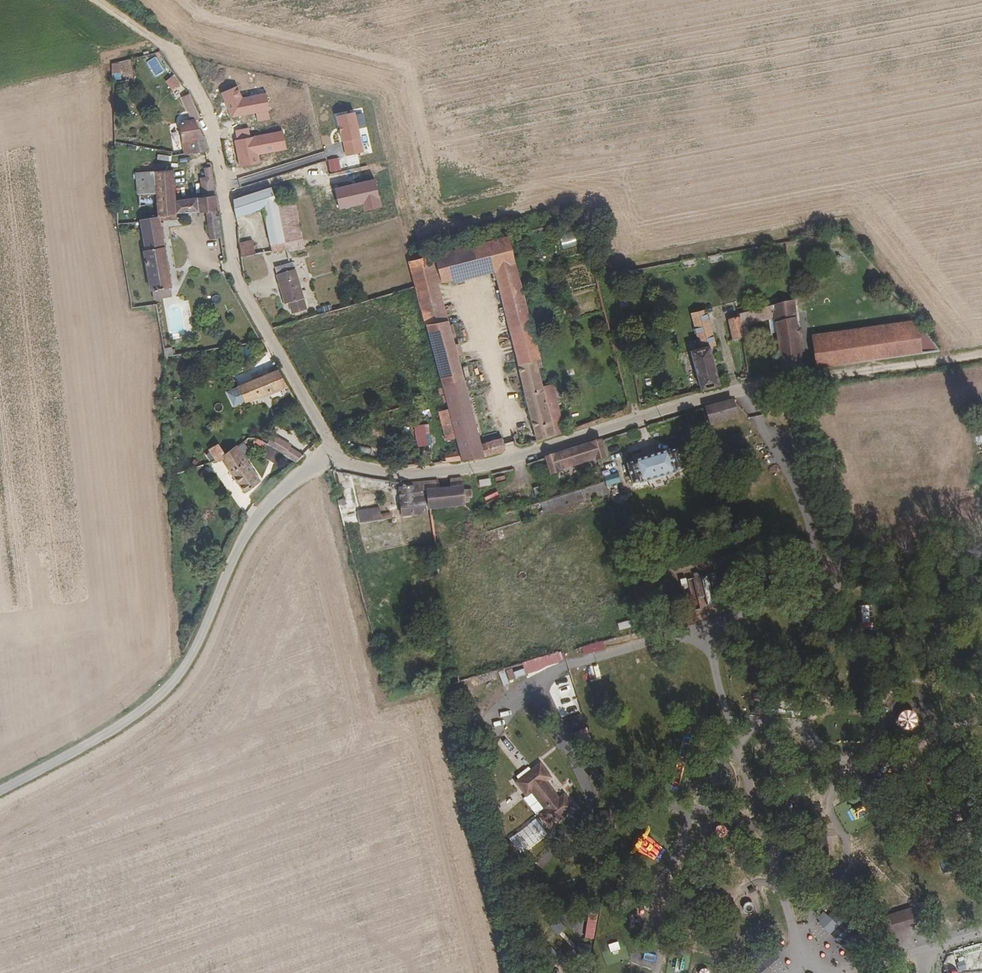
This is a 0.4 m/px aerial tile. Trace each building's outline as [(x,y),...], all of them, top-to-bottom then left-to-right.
[(156,56),(146,61),(155,76),(164,71),(156,56)] [(124,61),(109,64),(112,77),(127,73),(124,61)] [(144,67),(137,70),(143,86),(150,83),(144,67)] [(164,82),(171,90),(179,83),(172,75),(164,82)] [(181,119),(182,146),(206,143),(203,124),(200,124),(195,118),(181,119)] [(198,195),(173,197),(172,177),(157,178),(139,180),(143,223),(164,216),(178,214),(207,212),(217,211),(209,160),(200,161),(202,172),(195,173),(198,195)] [(262,205),(276,200),(275,193),(274,186),(240,198),(234,201),(235,215),(262,205)] [(278,208),(296,201),(293,196),(276,200),(278,208)] [(272,248),(287,245),(285,237),(278,208),(276,200),(262,205),(272,248)] [(296,201),(278,208),(285,237),(304,232),(296,201)] [(207,212),(208,224),(211,261),(223,261),(217,211),(207,212)] [(179,226),(208,224),(207,212),(178,214),(179,226)] [(154,293),(172,290),(164,216),(143,223),(154,293)] [(450,271),(492,262),(492,259),(514,254),(507,226),(430,243),(437,271),(450,271)] [(558,238),(563,249),(569,246),(563,236),(558,238)] [(239,246),(240,256),(254,252),(252,243),(239,246)] [(410,269),(422,303),(441,299),(435,273),(437,271),(430,243),(406,249),(410,269)] [(539,435),(566,425),(564,414),(562,407),(558,389),(556,385),(545,389),(536,354),(541,352),(514,254),(492,259),(492,262),(500,290),(520,362),(539,435)] [(285,256),(267,263),(280,298),(299,291),(285,256)] [(422,303),(434,342),(452,341),(441,299),(422,303)] [(783,367),(805,364),(794,300),(742,311),(741,305),(738,306),(739,308),(738,310),(736,310),(736,312),(738,322),(774,315),(783,367)] [(698,350),(692,352),(699,384),(721,379),(713,346),(718,344),(709,303),(692,307),(698,334),(694,336),(698,350)] [(742,339),(738,322),(736,312),(727,315),(732,340),(742,339)] [(916,318),(805,333),(806,341),(922,325),(916,318)] [(937,345),(922,325),(806,341),(808,354),(816,363),(914,350),(937,345)] [(502,431),(481,437),(452,341),(434,342),(447,381),(442,383),(444,389),(450,389),(453,401),(444,403),(452,429),(462,427),(468,447),(460,449),(462,457),(503,446),(506,438),(502,431)] [(237,386),(243,401),(286,383),(277,369),(237,386)] [(568,380),(556,385),(558,389),(568,386),(568,380)] [(733,397),(709,404),(714,419),(737,411),(733,397)] [(278,446),(281,445),(283,442),(275,434),(273,431),(267,427),(261,426),(254,426),(249,431),(258,428),(273,438),(273,439),(273,443),(276,446),(278,446)] [(246,434),(242,430),(232,439),(236,444),(246,434)] [(602,435),(592,438),(597,455),(605,453),(602,435)] [(571,465),(571,461),(597,455),(592,438),(544,452),(554,462),(563,463),(565,466),(571,465)] [(745,438),(734,441),(740,460),(750,457),(745,438)] [(218,443),(208,449),(215,461),(220,458),(225,454),(218,443)] [(220,458),(244,492),(261,478),(245,457),(248,455),(247,453),(245,452),(243,454),(236,444),(225,454),(220,458)] [(644,481),(652,479),(672,473),(678,471),(677,469),(672,452),(671,447),(637,458),(638,461),(643,478),(644,481)] [(685,466),(680,450),(672,452),(677,469),(685,466)] [(630,463),(636,480),(643,478),(638,461),(630,463)] [(454,472),(444,474),(445,487),(457,485),(454,472)] [(672,473),(652,479),(655,489),(675,483),(672,473)] [(347,484),(375,486),(375,477),(347,475),(347,484)] [(418,477),(420,491),(426,491),(435,489),(434,475),(418,477)] [(423,510),(420,491),(418,477),(399,477),(403,512),(423,510)] [(254,503),(269,483),(263,480),(247,495),(254,503)] [(435,489),(426,491),(428,508),(462,503),(457,485),(445,487),(435,489)] [(389,513),(386,498),(354,504),(356,519),(389,513)] [(356,519),(354,504),(340,507),(343,521),(356,519)] [(706,607),(699,575),(680,579),(688,611),(706,607)] [(419,599),(434,598),(434,584),(418,584),(419,599)] [(858,629),(872,629),(872,606),(859,605),(858,629)] [(580,646),(582,655),(603,649),(601,640),(580,646)] [(545,659),(547,665),(556,661),(554,655),(545,659)] [(461,683),(458,670),(447,672),(449,683),(452,694),(459,692),(457,684),(461,683)] [(452,694),(449,683),(443,685),(444,695),(452,694)] [(895,712),(900,729),(916,724),(910,707),(895,712)] [(570,733),(584,730),(581,713),(566,716),(570,733)] [(542,765),(518,784),(526,795),(532,791),(545,809),(540,813),(549,824),(573,806),(564,794),(559,798),(545,781),(550,777),(542,765)] [(533,816),(507,839),(522,855),(547,832),(533,816)] [(750,901),(741,904),(743,914),(753,912),(750,901)] [(870,937),(917,924),(914,911),(867,924),(870,937)] [(555,918),(548,926),(557,935),(565,927),(555,918)] [(610,954),(620,951),(616,939),(605,942),(610,954)] [(577,955),(590,955),(590,944),(577,943),(577,955)] [(760,960),(772,972),(774,972),(785,963),(772,949),(760,960)] [(641,959),(654,962),(656,955),(643,951),(641,959)]
